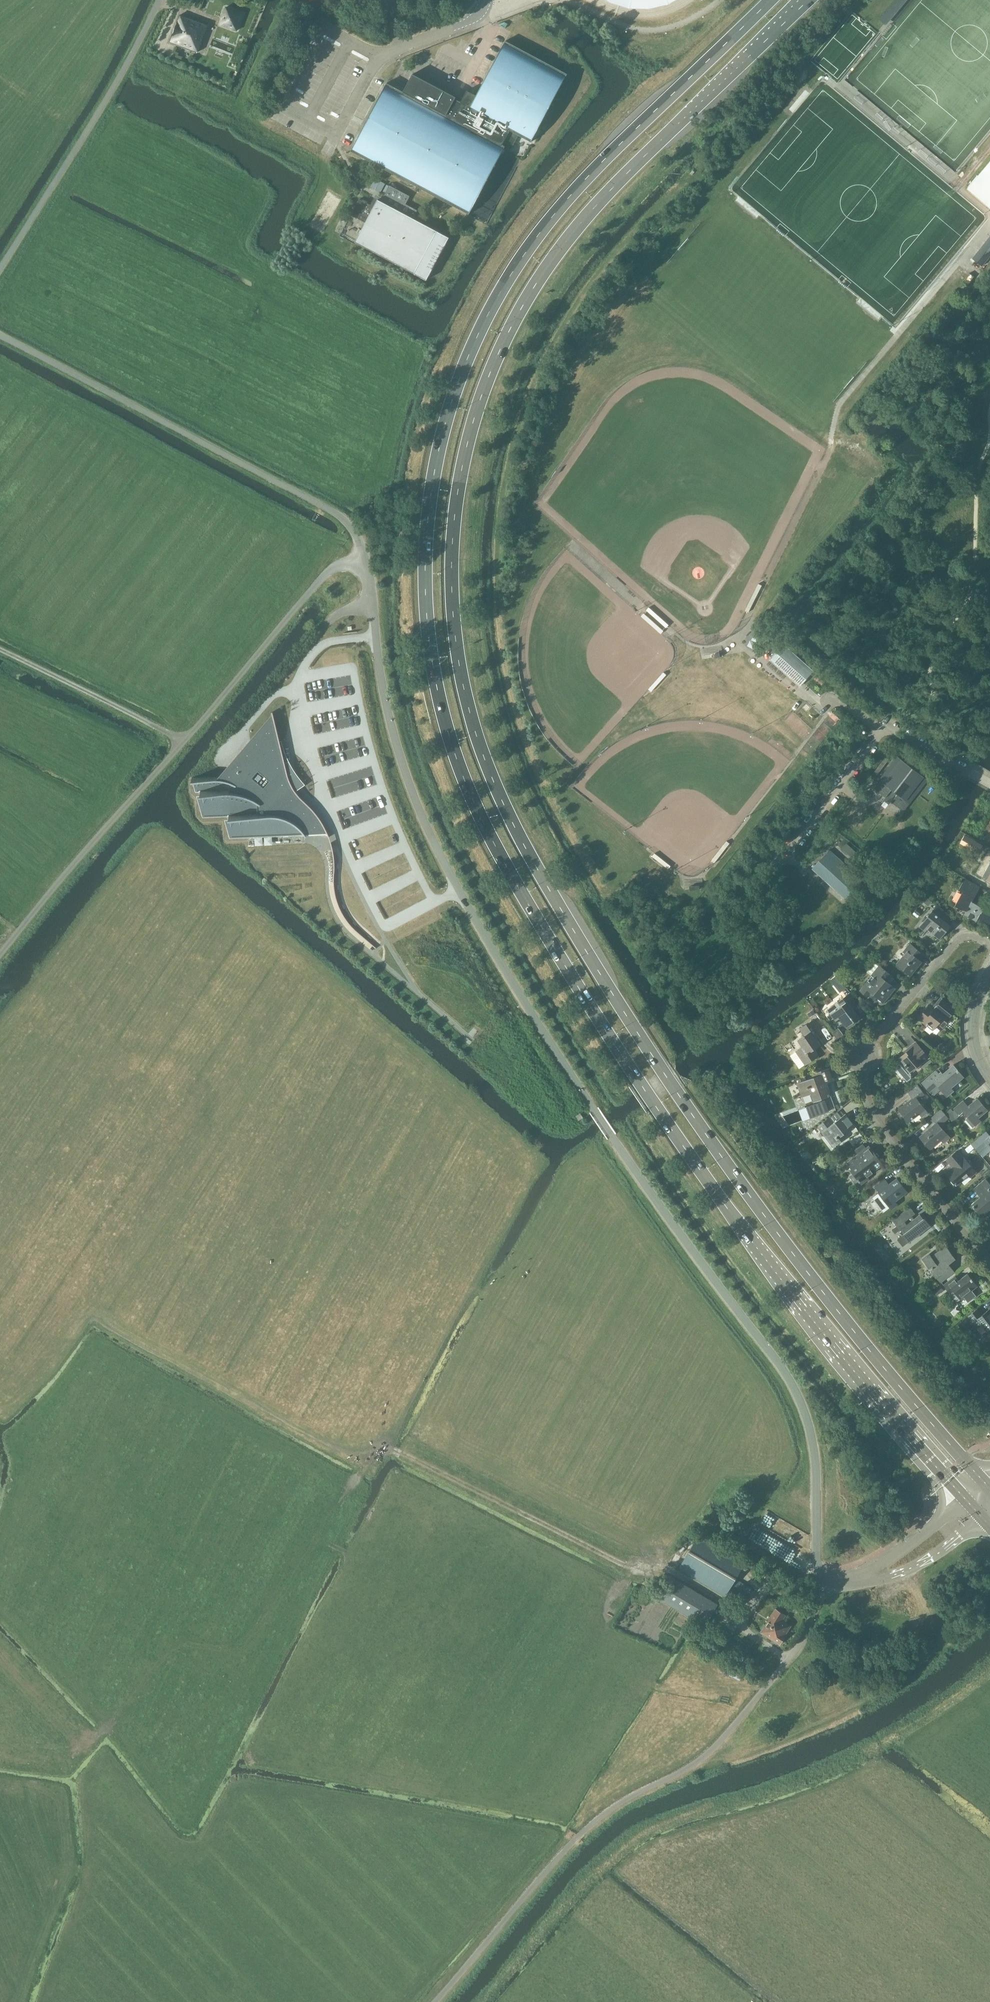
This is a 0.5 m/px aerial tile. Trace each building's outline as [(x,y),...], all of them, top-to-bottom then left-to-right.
[(243,13),(226,7),(222,19),(224,19),(222,25),(237,30),(243,13)] [(201,45),(208,26),(180,15),(170,42),(189,49),(189,50),(190,50),(197,52),(200,44),(201,45)] [(424,22),(413,26),(415,31),(426,27),(424,22)] [(403,92),(387,83),(351,151),(469,214),(502,153),(504,154),(505,151),(504,150),(505,147),(511,150),(519,135),(531,142),(567,74),(506,41),(476,96),(474,95),(474,94),(474,93),(474,92),(473,92),(473,91),(472,91),(471,91),(470,91),(470,92),(467,91),(461,102),(455,99),(456,97),(440,89),(441,89),(428,82),(413,74),(403,92)] [(967,189),(971,193),(989,209),(989,161),(967,189)] [(404,272),(409,275),(411,272),(427,280),(449,238),(402,212),(410,197),(389,186),(381,201),(378,200),(374,207),(360,199),(351,215),(363,221),(364,219),(367,220),(355,242),(406,269),(404,272)] [(972,259),(982,266),(989,256),(989,237),(972,259)] [(770,660),(800,686),(813,672),(784,646),(770,660)] [(204,815),(229,814),(229,815),(231,815),(232,836),(305,833),(306,835),(307,834),(307,833),(310,829),(317,835),(328,834),(323,824),(316,814),(307,804),(302,799),(298,794),(295,791),(294,791),(294,792),(293,793),(289,785),(285,776),(287,776),(288,776),(285,765),(280,741),(273,712),(272,712),(272,714),(219,776),(192,777),(192,779),(197,778),(197,790),(201,789),(201,791),(203,791),(204,815)] [(874,788),(904,811),(927,780),(898,757),(874,788)] [(813,870),(845,900),(862,882),(829,852),(813,870)] [(964,914),(977,921),(979,917),(989,924),(989,923),(989,907),(986,904),(983,908),(972,902),(980,888),(965,879),(959,890),(963,892),(956,904),(967,911),(964,914)] [(928,929),(940,939),(951,926),(943,920),(948,914),(937,905),(919,927),(926,932),(928,929)] [(917,959),(922,954),(910,944),(904,952),(906,953),(897,964),(911,975),(921,962),(917,959)] [(861,992),(867,997),(871,992),(883,1002),(895,988),(887,982),(892,976),(880,966),(871,976),(873,977),(861,992)] [(836,1021),(839,1018),(846,1027),(860,1017),(853,1008),(857,1004),(849,994),(838,1002),(841,1006),(831,1014),(836,1021)] [(933,1009),(930,1006),(929,1006),(928,1006),(925,1010),(924,1009),(921,1014),(921,1015),(918,1019),(927,1026),(929,1025),(934,1029),(938,1024),(943,1027),(945,1025),(951,1017),(952,1017),(950,1015),(955,1010),(942,999),(933,1009)] [(796,1052),(805,1065),(818,1056),(814,1049),(820,1045),(816,1038),(823,1034),(814,1020),(800,1029),(805,1036),(798,1040),(803,1047),(796,1052)] [(929,1058),(916,1042),(907,1049),(909,1051),(900,1058),(899,1059),(900,1060),(910,1072),(918,1065),(919,1066),(929,1058)] [(941,1076),(937,1071),(922,1083),(930,1092),(937,1085),(947,1097),(954,1091),(951,1088),(963,1078),(958,1072),(959,1071),(954,1065),(941,1076)] [(803,1097),(810,1094),(813,1102),(830,1095),(826,1082),(833,1079),(829,1069),(813,1075),(814,1078),(798,1084),(803,1097)] [(899,1110),(908,1122),(919,1113),(922,1117),(927,1113),(917,1100),(924,1095),(917,1085),(907,1092),(913,1099),(899,1110)] [(968,1107),(963,1101),(954,1109),(959,1115),(964,1111),(969,1118),(966,1120),(973,1128),(981,1121),(978,1118),(987,1110),(978,1099),(968,1107)] [(939,1127),(948,1118),(941,1110),(931,1118),(936,1124),(921,1137),(930,1149),(941,1139),(944,1143),(949,1139),(939,1127)] [(839,1138),(855,1126),(846,1114),(834,1123),(830,1118),(818,1127),(834,1148),(842,1142),(839,1138)] [(989,1137),(986,1132),(972,1144),(978,1152),(987,1144),(989,1147),(989,1136),(989,1137)] [(855,1151),(858,1155),(852,1160),(857,1166),(850,1170),(861,1185),(869,1179),(867,1176),(883,1164),(870,1146),(866,1149),(863,1145),(855,1151)] [(947,1160),(953,1167),(946,1173),(956,1185),(968,1175),(970,1177),(976,1172),(964,1158),(964,1159),(957,1151),(947,1160)] [(907,1192),(897,1179),(889,1185),(885,1180),(875,1187),(879,1192),(879,1193),(879,1194),(873,1198),(884,1212),(890,1207),(891,1209),(897,1205),(895,1201),(907,1192)] [(972,1204),(982,1216),(989,1209),(989,1185),(985,1180),(975,1189),(982,1196),(972,1204)] [(901,1230),(904,1233),(903,1234),(909,1242),(930,1226),(924,1218),(924,1219),(920,1214),(914,1219),(912,1216),(915,1214),(910,1207),(893,1221),(900,1231),(901,1230)] [(954,1271),(949,1264),(956,1259),(947,1247),(932,1258),(930,1254),(923,1260),(940,1282),(954,1271)] [(955,1276),(943,1285),(950,1294),(954,1291),(960,1298),(963,1295),(967,1301),(975,1295),(970,1290),(976,1285),(972,1280),(973,1280),(972,1278),(971,1278),(968,1274),(959,1281),(955,1276)] [(982,1335),(989,1328),(989,1309),(983,1315),(978,1309),(958,1324),(967,1335),(976,1328),(982,1335)] [(680,1568),(743,1605),(752,1589),(736,1579),(747,1561),(701,1534),(680,1568)] [(680,1610),(705,1625),(706,1626),(707,1625),(719,1605),(680,1582),(671,1576),(658,1597),(680,1610)] [(760,1632),(780,1645),(787,1634),(786,1634),(792,1625),(783,1619),(786,1614),(775,1608),(760,1632)]
